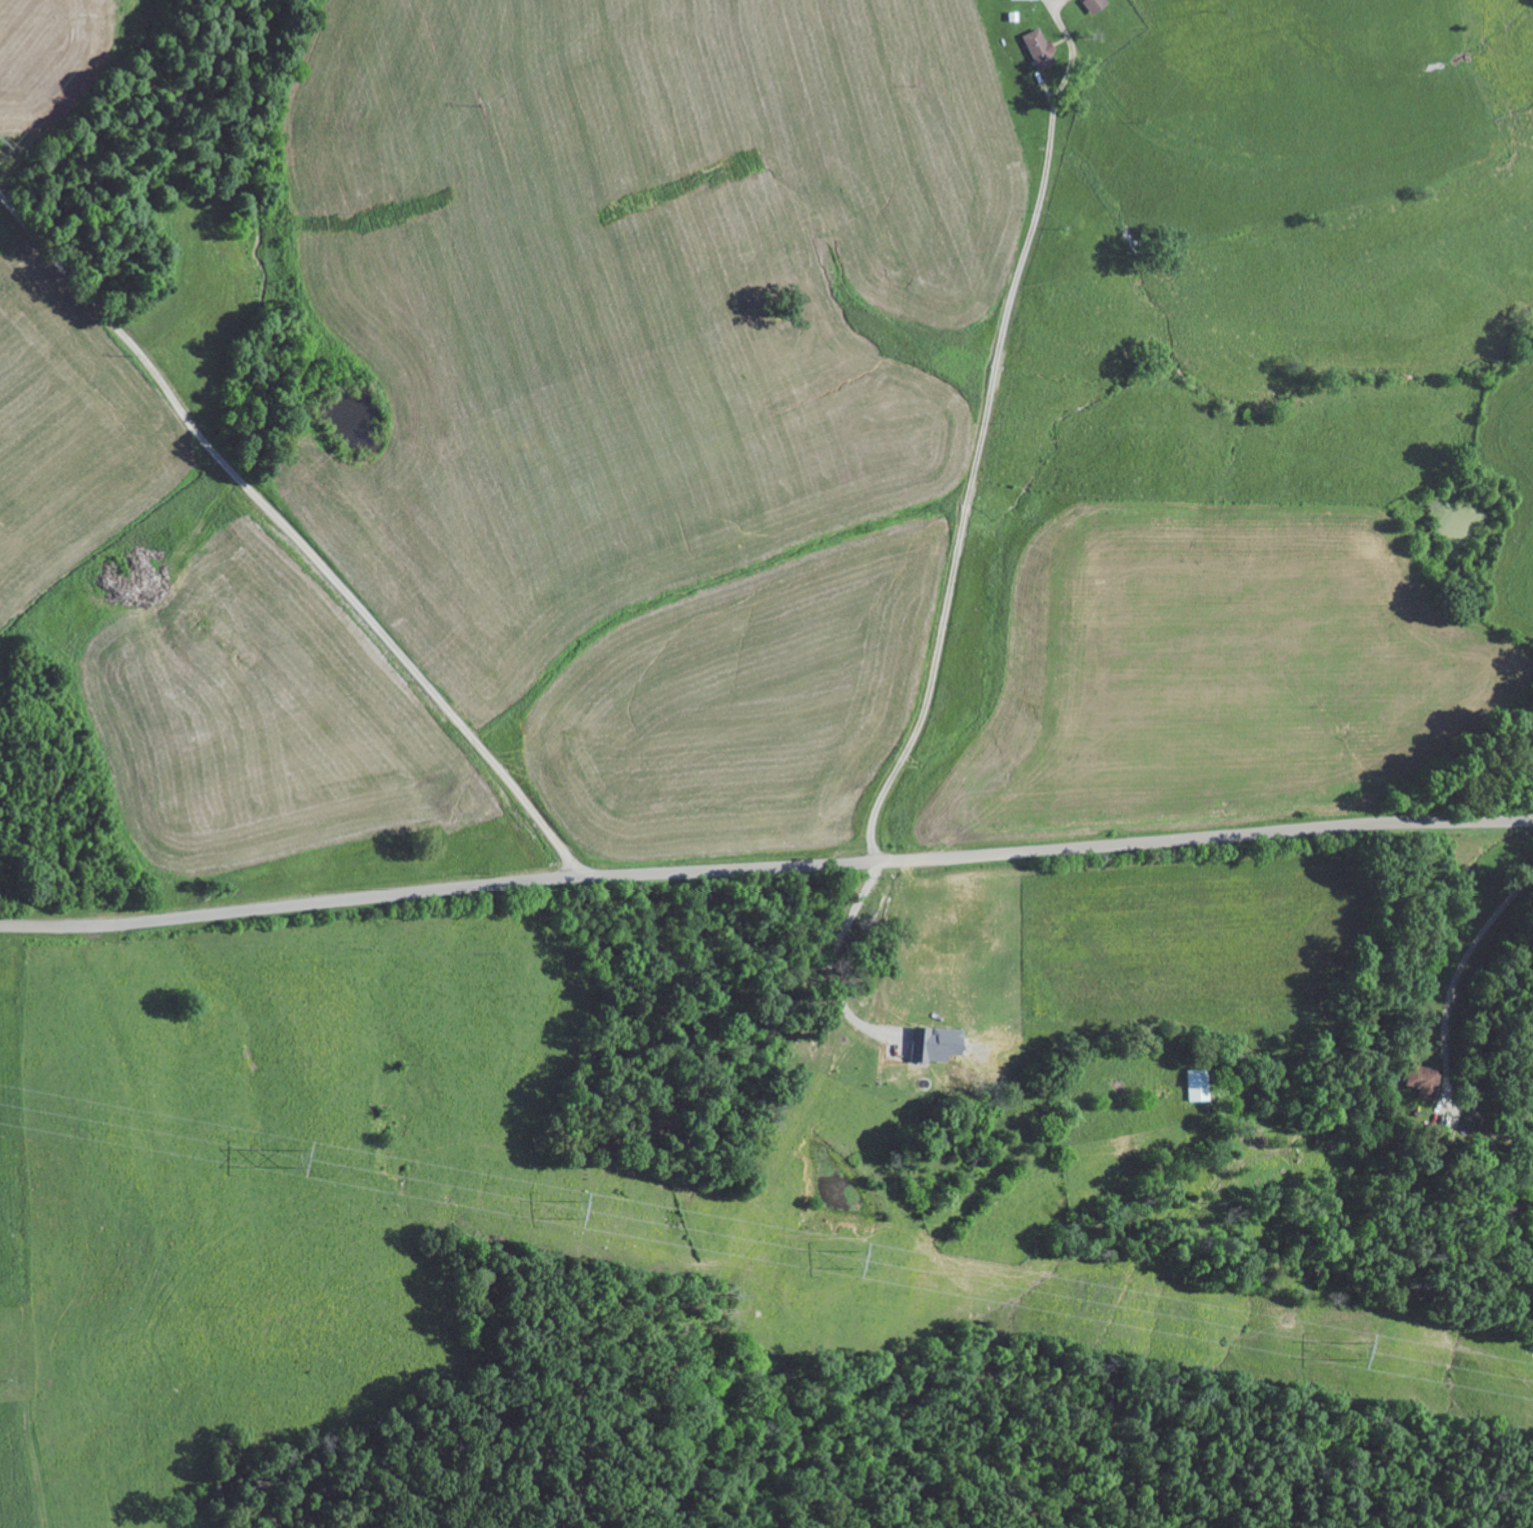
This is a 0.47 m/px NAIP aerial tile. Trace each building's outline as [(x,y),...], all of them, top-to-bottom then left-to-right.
[(1104,3),(1102,0),(1079,0),(1077,2),(1087,15),(1104,3)] [(1052,62),(1035,28),(1017,36),(1033,71),(1052,62)] [(941,1062),(941,1055),(954,1055),(955,1029),(907,1028),(906,1061),(941,1062)] [(1415,1089),(1414,1098),(1429,1099),(1433,1069),(1402,1065),(1400,1087),(1415,1089)]
